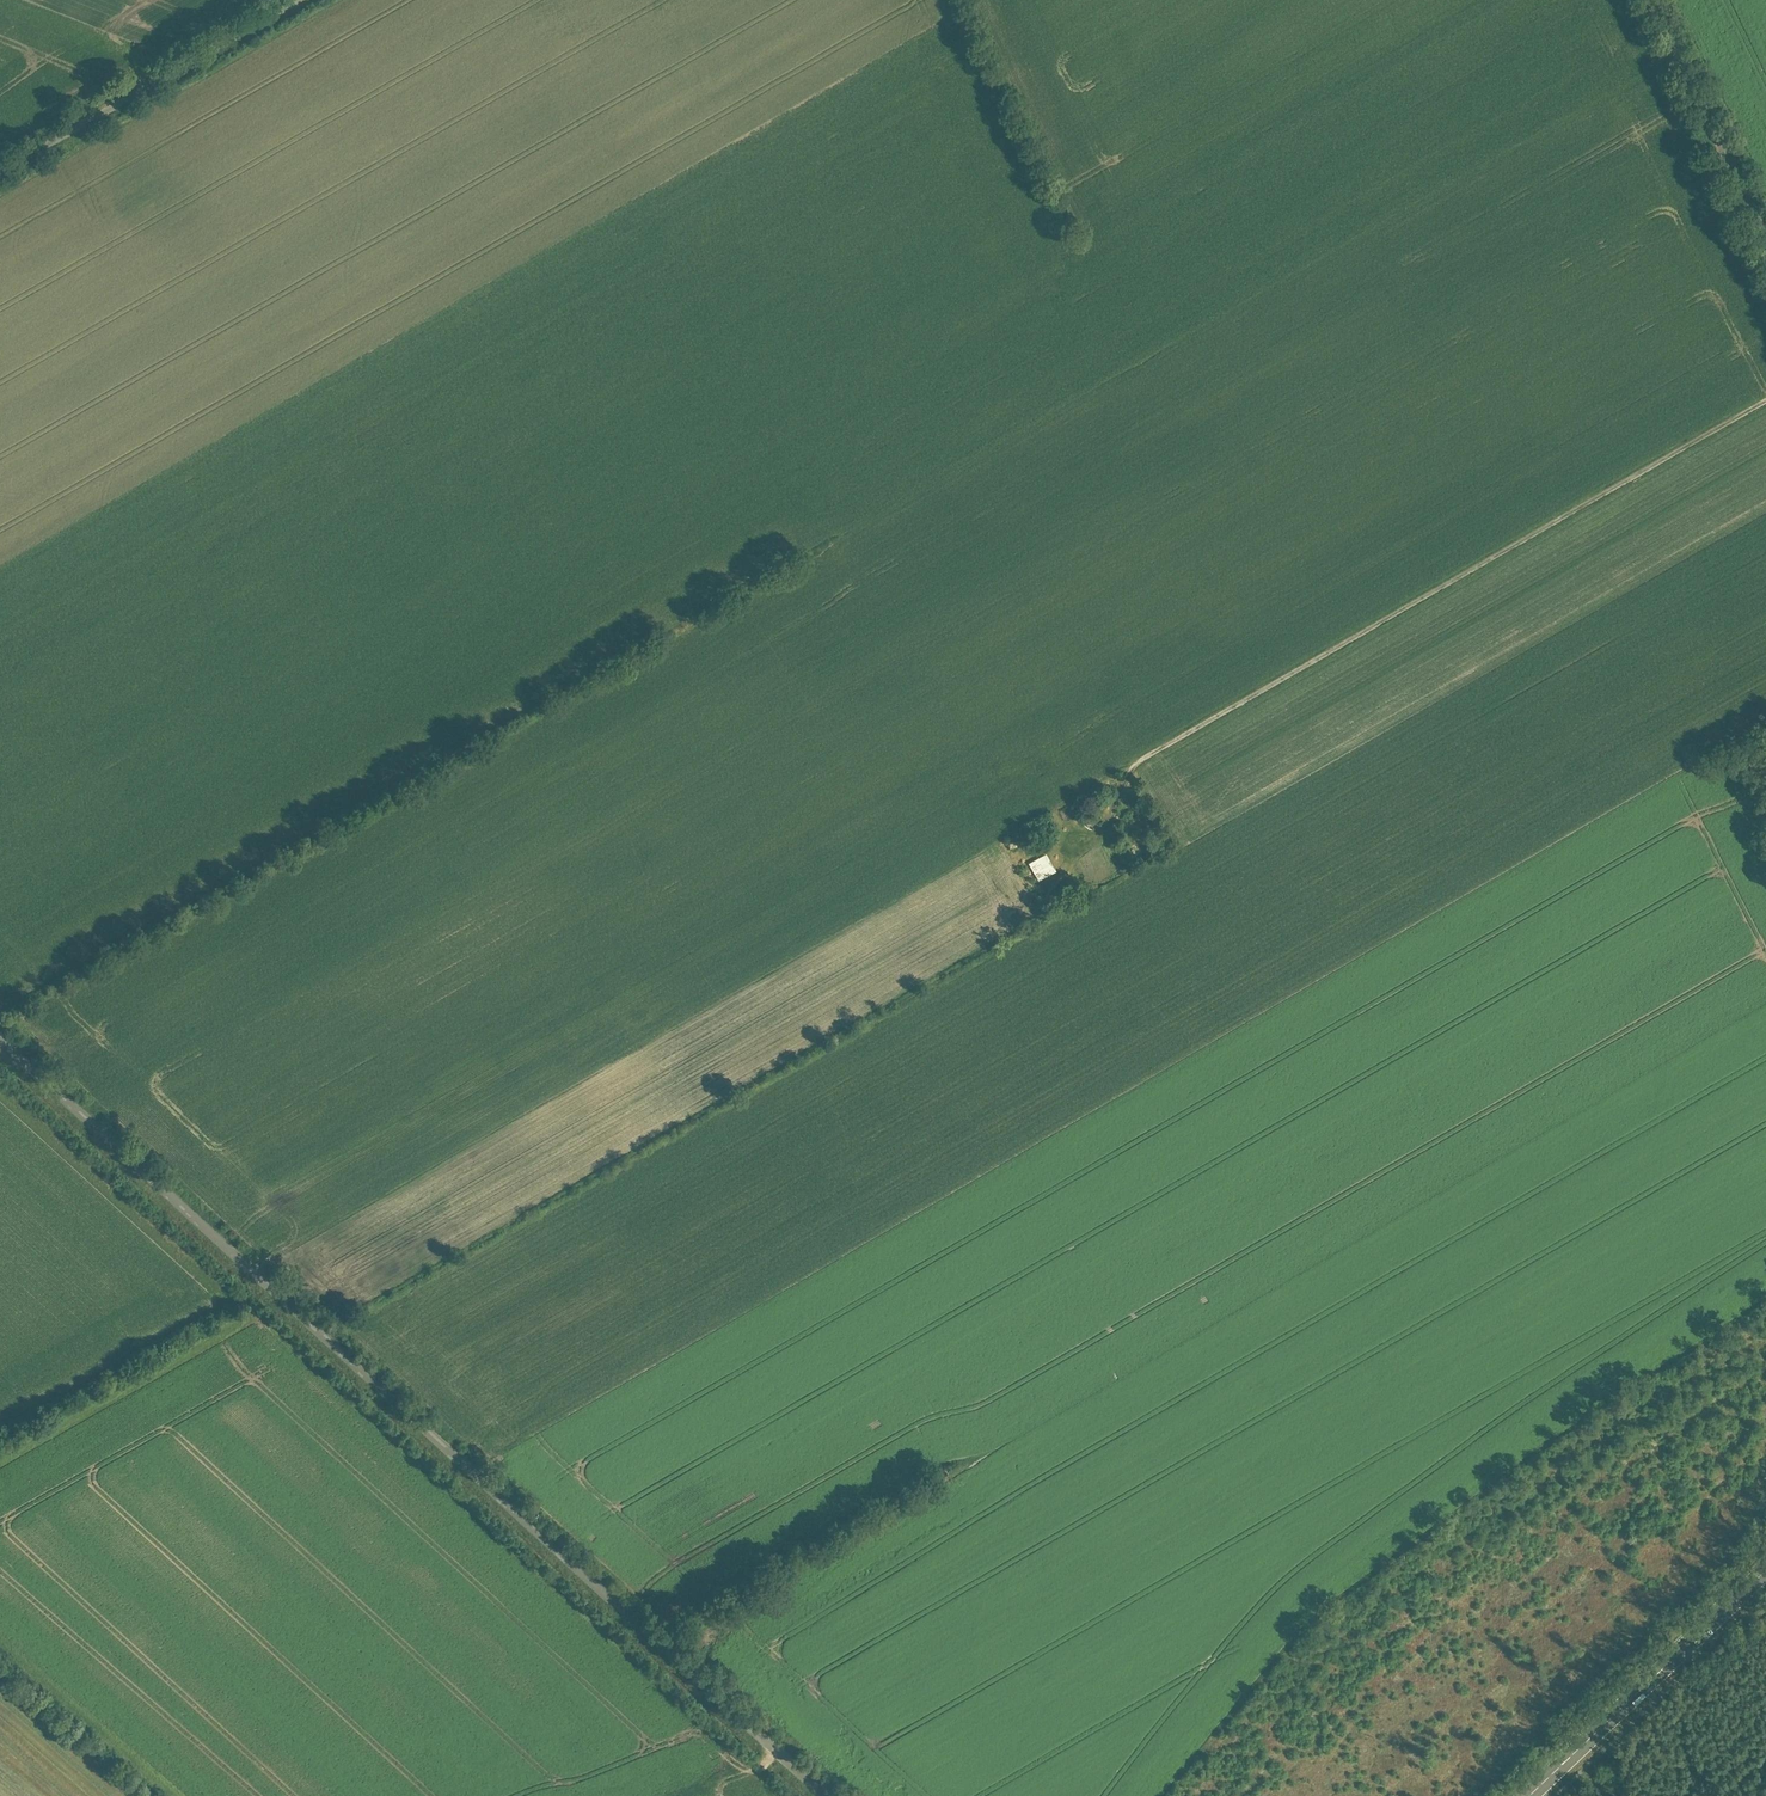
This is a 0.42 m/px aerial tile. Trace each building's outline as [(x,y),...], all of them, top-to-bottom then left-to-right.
[(1032,860),(1040,879),(1060,872),(1052,852),(1032,860)]
